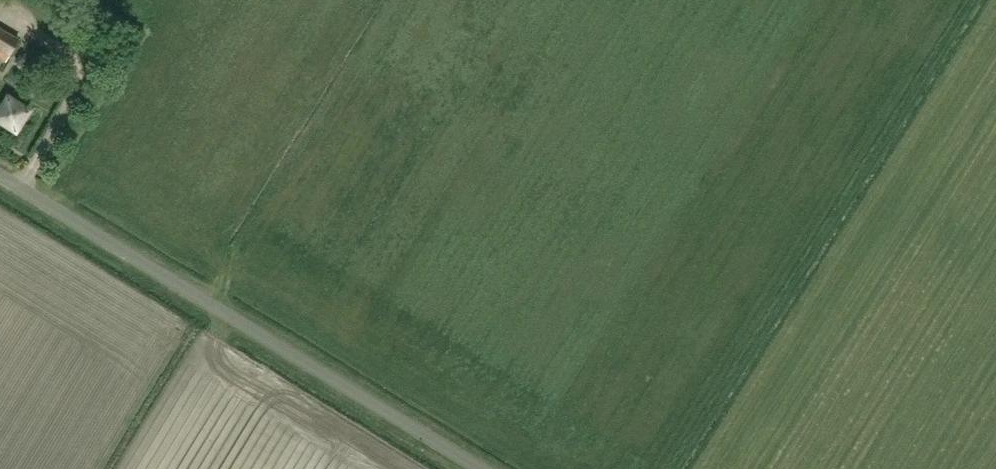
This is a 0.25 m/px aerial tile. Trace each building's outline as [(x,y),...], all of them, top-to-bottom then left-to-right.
[(0,28),(0,56),(6,60),(18,39),(0,28)]
